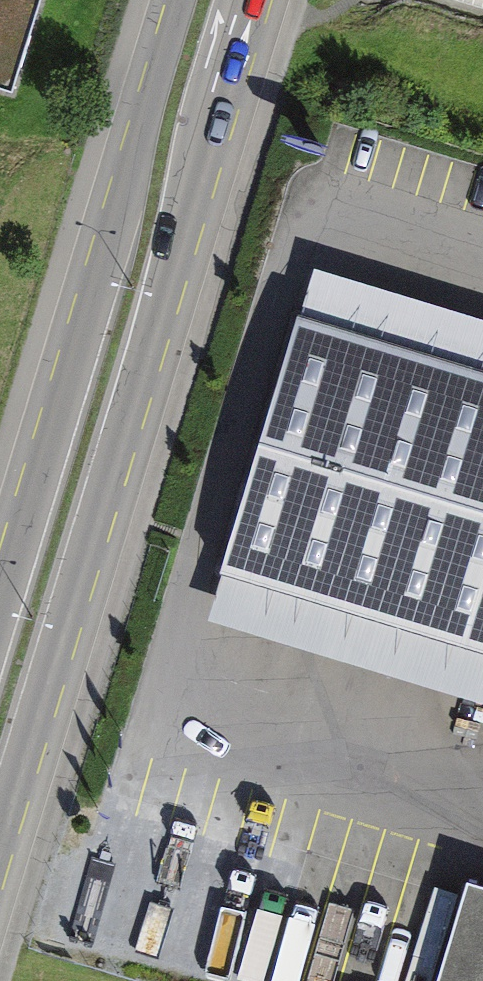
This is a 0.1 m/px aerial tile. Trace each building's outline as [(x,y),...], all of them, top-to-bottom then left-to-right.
[(18,83),(43,0),(0,0),(0,77),(18,83)] [(297,302),(482,358),(482,309),(311,257),(297,302)] [(482,639),(482,358),(297,302),(219,559),(482,639)] [(219,559),(203,610),(482,694),(482,639),(219,559)] [(360,912),(370,855),(308,844),(298,901),(360,912)] [(456,880),(425,980),(482,980),(482,888),(456,880)]
